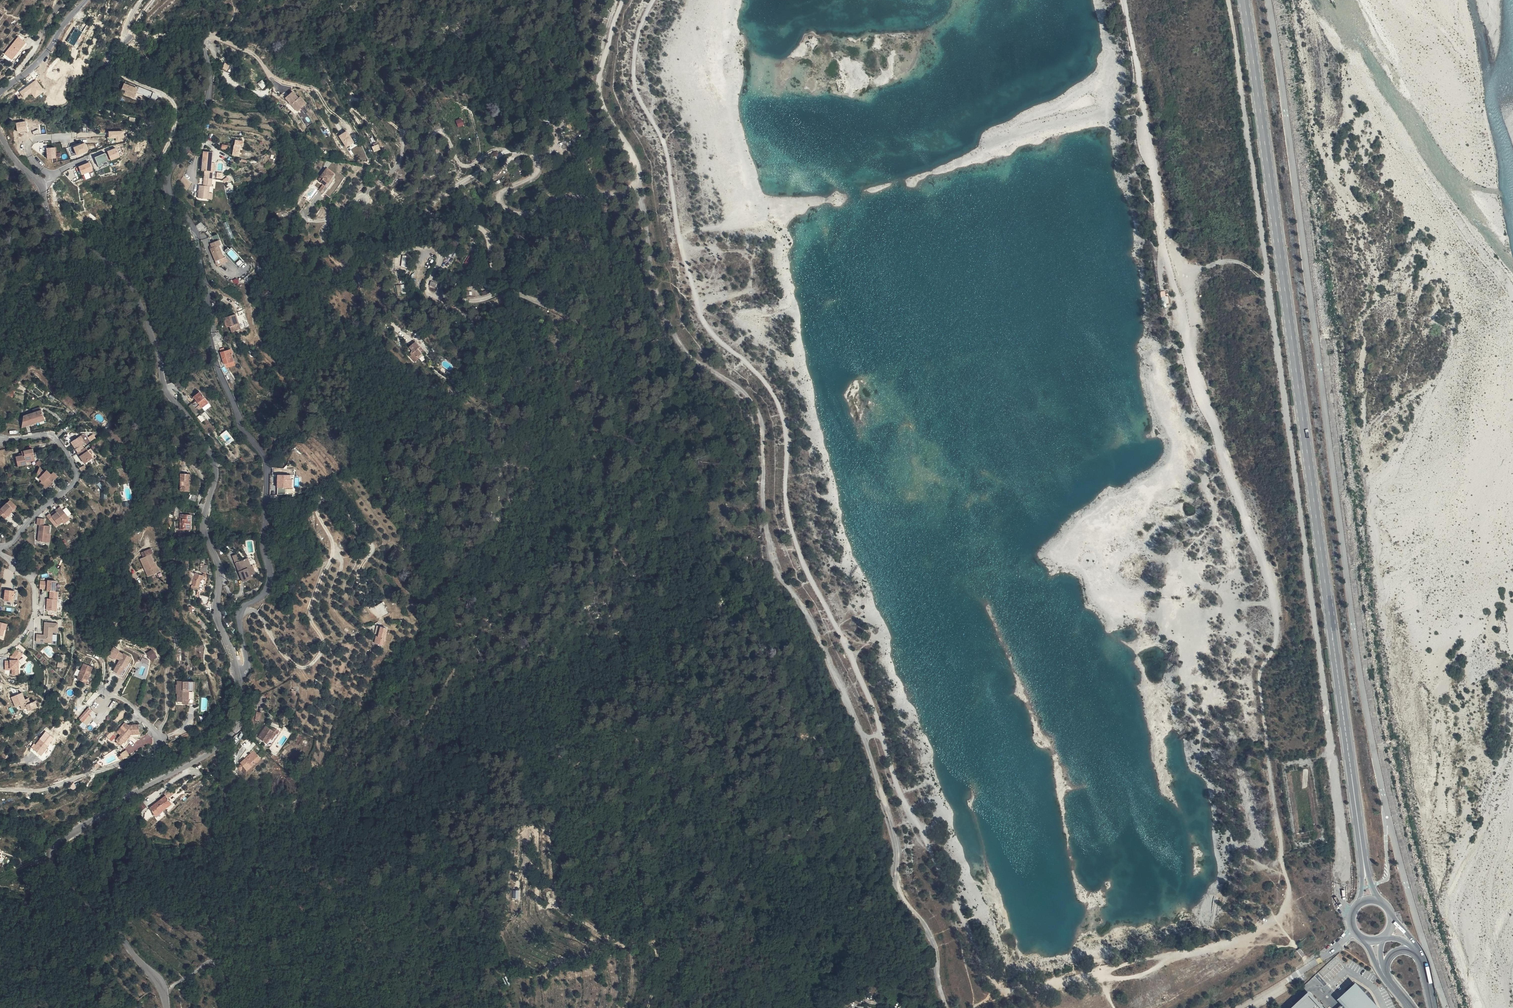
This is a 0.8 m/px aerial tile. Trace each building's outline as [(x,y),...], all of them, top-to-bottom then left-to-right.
[(76,27),(68,42),(75,46),(83,31),(76,27)] [(15,54),(29,37),(21,32),(8,49),(15,54)] [(37,79),(20,92),(25,98),(32,93),(36,98),(46,90),(37,79)] [(124,84),(123,89),(126,90),(125,95),(137,97),(139,86),(124,84)] [(285,98),(298,112),(306,106),(299,99),(293,92),(285,98)] [(308,105),(301,97),(299,99),(306,106),(308,105)] [(18,132),(29,130),(27,120),(16,122),(18,132)] [(116,138),(116,140),(125,140),(125,130),(109,131),(109,138),(116,138)] [(346,147),(355,142),(347,130),(339,135),(346,147)] [(74,146),(77,155),(89,151),(86,142),(74,146)] [(373,144),(366,147),(369,153),(375,150),(373,144)] [(57,146),(47,147),(48,158),(57,158),(57,146)] [(112,160),(121,156),(117,147),(108,151),(112,160)] [(514,175),(522,176),(524,160),(516,159),(514,175)] [(211,161),(202,160),(200,170),(202,170),(209,171),(211,161)] [(79,166),(83,175),(95,169),(90,161),(79,166)] [(315,177),(319,179),(316,184),(319,186),(321,187),(326,180),(329,175),(320,170),(315,177)] [(179,183),(188,189),(193,182),(184,176),(179,183)] [(207,185),(209,185),(210,178),(201,176),(199,183),(207,185)] [(205,197),(206,189),(207,185),(199,183),(195,183),(193,195),(205,197)] [(319,186),(315,192),(320,195),(324,189),(321,187),(319,186)] [(214,258),(222,254),(217,243),(220,242),(218,236),(210,240),(209,241),(211,246),(209,247),(214,258)] [(465,261),(472,266),(478,256),(472,252),(465,261)] [(216,263),(227,258),(225,253),(222,254),(214,258),(216,263)] [(402,266),(408,267),(410,256),(404,255),(402,266)] [(398,293),(407,293),(406,284),(397,285),(398,293)] [(234,330),(243,326),(236,311),(228,314),(224,316),(229,326),(232,325),(234,330)] [(419,334),(415,328),(409,332),(413,338),(418,335),(419,334)] [(413,338),(417,344),(422,340),(418,335),(413,338)] [(237,356),(233,345),(229,346),(233,358),(234,357),(237,356)] [(225,360),(233,358),(229,346),(221,349),(225,360)] [(210,405),(202,392),(195,396),(203,409),(210,405)] [(36,421),(44,419),(42,410),(34,413),(23,415),(22,428),(37,424),(36,421)] [(78,436),(70,441),(77,452),(83,448),(81,444),(82,443),(78,436)] [(85,447),(83,448),(77,452),(76,452),(84,463),(92,458),(87,450),(85,447)] [(90,448),(87,450),(92,458),(93,459),(96,457),(90,448)] [(33,454),(32,449),(23,451),(24,455),(21,456),(15,457),(17,467),(26,465),(26,463),(26,461),(35,459),(35,461),(35,463),(40,462),(38,453),(33,454)] [(289,474),(277,474),(278,494),(287,493),(286,488),(290,488),(290,493),(295,493),(294,487),(301,487),(301,475),(296,476),(296,466),(288,466),(289,474)] [(42,481),(48,487),(55,480),(51,475),(46,470),(44,473),(38,468),(36,475),(42,481)] [(191,494),(191,477),(182,477),(182,494),(191,494)] [(42,481),(39,484),(46,490),(48,487),(42,481)] [(190,503),(197,505),(199,499),(192,497),(190,503)] [(9,501),(7,503),(14,511),(16,508),(9,501)] [(14,511),(7,503),(0,511),(0,515),(5,520),(14,511)] [(69,518),(62,509),(52,518),(51,515),(47,518),(56,529),(63,523),(69,518)] [(192,532),(192,517),(181,516),(181,532),(192,532)] [(39,544),(47,545),(48,536),(50,536),(51,528),(45,528),(45,521),(38,520),(37,527),(40,527),(39,544)] [(157,562),(153,555),(142,560),(150,577),(163,572),(158,562),(157,562)] [(249,580),(247,581),(247,571),(240,571),(240,563),(235,563),(235,592),(244,592),(244,588),(249,589),(249,580)] [(208,575),(207,576),(210,577),(213,572),(209,568),(205,573),(208,575)] [(198,590),(200,589),(203,578),(198,575),(191,585),(198,590)] [(203,578),(200,589),(198,590),(201,591),(208,581),(203,578)] [(47,609),(58,610),(59,591),(56,591),(57,580),(41,579),(40,589),(51,589),(50,598),(47,598),(47,609)] [(17,589),(3,589),(3,599),(12,600),(16,600),(17,589)] [(204,596),(199,605),(206,606),(209,599),(204,596)] [(59,622),(45,621),(44,634),(37,634),(37,641),(53,642),(53,640),(53,633),(53,630),(58,631),(59,622)] [(381,636),(383,625),(377,624),(375,635),(381,636)] [(129,668),(132,663),(130,661),(133,656),(127,653),(126,654),(122,652),(123,650),(116,647),(112,654),(119,658),(119,657),(123,660),(117,671),(123,674),(127,667),(129,668)] [(146,653),(152,660),(158,655),(153,648),(146,653)] [(18,659),(22,654),(16,650),(12,656),(12,658),(10,658),(10,661),(5,661),(5,670),(11,670),(11,668),(12,668),(12,675),(18,675),(18,659)] [(63,654),(60,659),(65,662),(68,657),(63,654)] [(88,681),(94,665),(86,661),(79,677),(88,681)] [(126,679),(135,664),(132,663),(129,668),(127,667),(123,674),(117,671),(116,673),(126,679)] [(189,707),(192,708),(192,704),(192,693),(191,684),(179,683),(179,689),(177,688),(177,694),(178,695),(177,704),(183,704),(183,702),(189,703),(189,707)] [(103,692),(89,707),(93,710),(89,714),(93,718),(87,724),(94,730),(117,705),(103,692)] [(35,700),(27,702),(30,709),(37,706),(35,700)] [(93,718),(89,714),(93,710),(89,707),(80,717),(87,724),(93,718)] [(276,732),(261,722),(252,734),(266,745),(267,743),(276,732)] [(116,741),(120,745),(123,742),(124,743),(128,739),(127,738),(130,735),(141,735),(140,725),(133,725),(131,727),(129,726),(126,723),(119,731),(122,734),(116,741)] [(267,743),(274,748),(288,730),(281,725),(276,732),(267,743)] [(133,739),(141,739),(141,735),(134,735),(130,735),(127,738),(128,739),(124,743),(123,742),(120,745),(125,749),(133,739)] [(40,738),(32,748),(41,755),(50,745),(40,738)] [(251,761),(251,762),(260,755),(254,746),(238,759),(244,767),(251,761)] [(118,755),(121,760),(130,754),(127,750),(118,755)] [(150,809),(155,816),(184,793),(180,787),(179,786),(150,808),(150,809)] [(137,797),(131,802),(140,815),(146,810),(137,797)] [(1337,996),(1347,1007),(1376,1007),(1380,1004),(1357,978),(1337,996)] [(1292,1007),(1327,1007),(1311,991),(1292,1007)]
